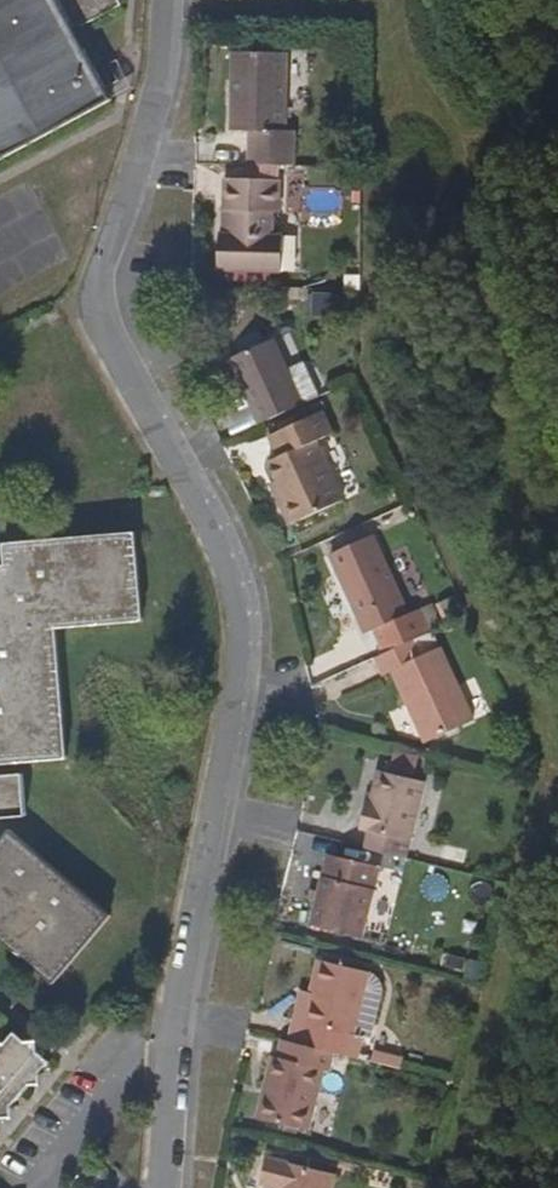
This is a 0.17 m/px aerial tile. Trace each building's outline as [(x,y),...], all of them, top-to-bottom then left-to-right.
[(111,101),(74,30),(121,6),(118,0),(0,0),(0,160),(111,101)] [(248,130),(246,164),(296,166),(297,132),(287,131),(291,54),(237,51),(231,129),(248,130)] [(236,179),(264,181),(263,168),(236,166),(236,179)] [(282,182),(264,181),(236,179),(225,179),(221,231),(218,231),(217,268),(281,272),(283,235),(274,234),(274,212),(281,211),(282,182)] [(232,356),(260,422),(302,404),(275,338),(232,356)] [(319,441),(336,434),(325,411),(270,434),(280,457),(269,463),(284,500),(279,502),(288,524),(344,500),(319,441)] [(67,759),(62,692),(58,629),(106,624),(144,620),(136,533),(124,534),(5,543),(5,565),(0,565),(0,765),(67,759)] [(417,636),(433,629),(422,606),(413,610),(378,534),(334,552),(369,629),(377,626),(387,649),(417,636)] [(444,645),(436,628),(433,629),(417,636),(426,653),(444,645)] [(387,649),(378,653),(387,671),(397,667),(429,739),(475,717),(444,645),(426,653),(417,636),(387,649)] [(366,847),(406,857),(426,780),(381,770),(371,802),(368,801),(361,827),(370,830),(366,847)] [(26,815),(24,774),(0,776),(0,817),(26,815)] [(66,967),(111,914),(11,831),(0,843),(0,939),(20,956),(52,983),(66,967)] [(362,934),(380,865),(331,853),(313,924),(362,934)] [(331,1052),(349,1056),(371,972),(321,960),(314,991),(304,1024),(294,1023),(290,1041),(331,1052)] [(304,1024),(314,991),(303,989),(294,1023),(304,1024)] [(0,1119),(14,1116),(13,1103),(27,1086),(41,1084),(40,1072),(48,1063),(37,1054),(36,1040),(23,1041),(14,1034),(6,1043),(0,1044),(0,1119)] [(310,1133),(331,1052),(290,1041),(279,1039),(259,1120),(310,1133)] [(339,1176),(270,1159),(263,1185),(274,1187),(336,1187),(339,1176)]
